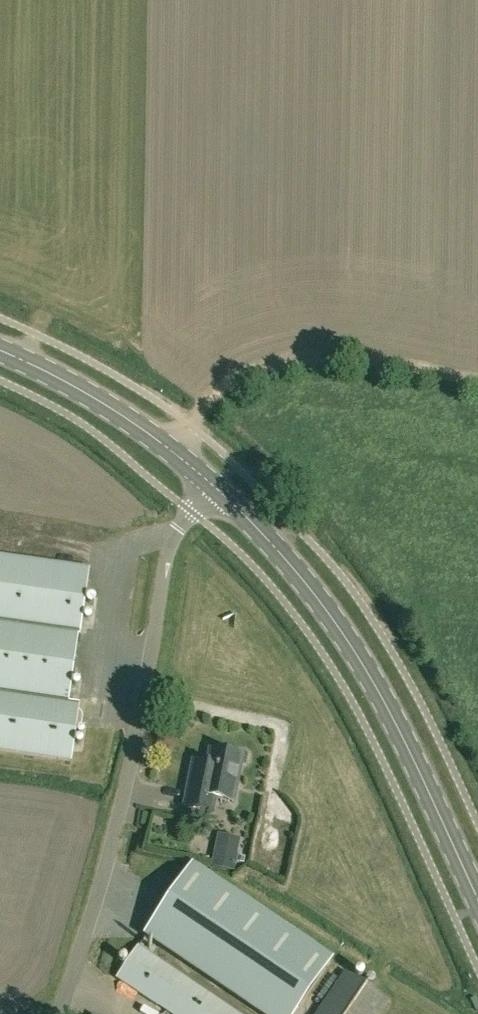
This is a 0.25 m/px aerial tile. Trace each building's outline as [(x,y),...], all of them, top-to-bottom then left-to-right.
[(0,555),(0,750),(71,760),(79,702),(68,700),(87,567),(0,555)] [(242,757),(210,750),(206,773),(192,770),(185,806),(212,812),(215,798),(233,802),(242,757)] [(147,932),(267,1013),(292,1013),(331,957),(194,863),(147,932)] [(118,975),(176,1013),(243,1013),(139,943),(118,975)] [(391,999),(347,969),(316,1013),(381,1013),(391,999)]
